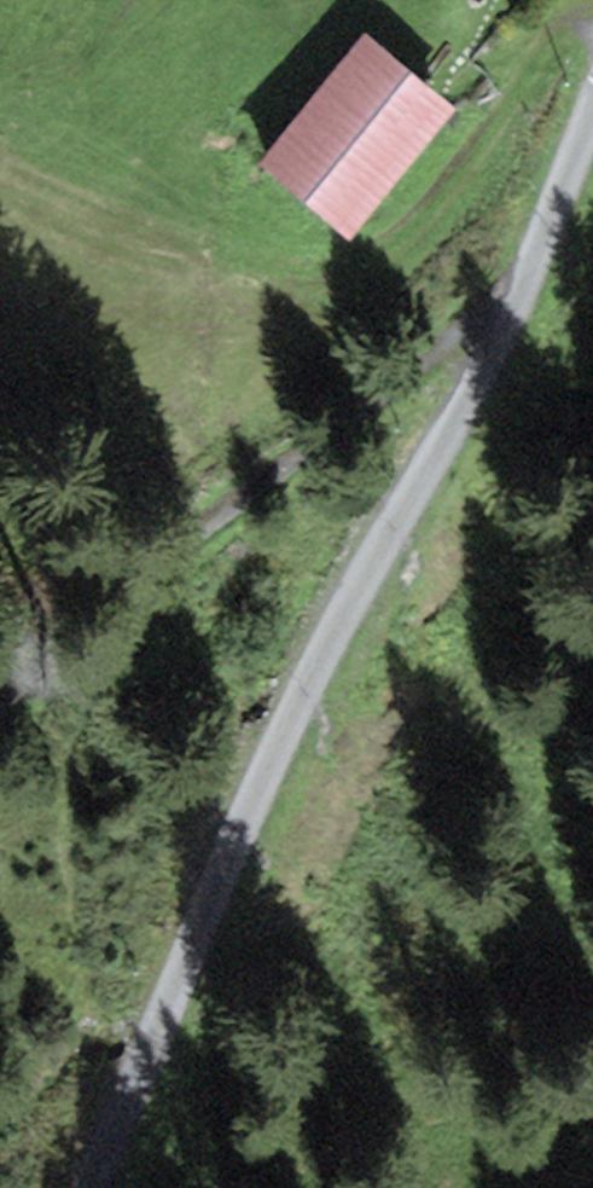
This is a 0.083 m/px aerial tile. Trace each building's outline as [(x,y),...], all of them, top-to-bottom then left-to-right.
[(458,108),(366,32),(257,163),(348,239),(458,108)]
